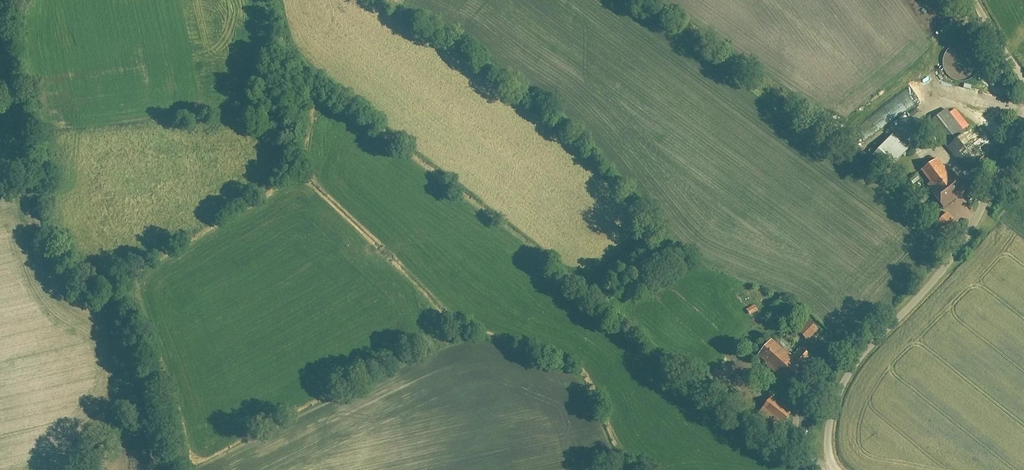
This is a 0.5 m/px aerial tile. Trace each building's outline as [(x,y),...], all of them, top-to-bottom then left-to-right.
[(943,57),(941,63),(942,69),(944,74),(948,79),(953,82),(960,83),(966,83),(972,80),(977,75),(979,69),(980,62),(978,56),(974,51),(969,47),(962,45),(956,46),(950,48),(946,52),(943,57)] [(944,111),(932,121),(946,137),(939,143),(966,174),(985,157),(974,145),(983,137),(974,126),(964,134),(960,129),(966,124),(956,112),(949,117),(944,111)] [(870,158),(885,173),(910,148),(894,133),(870,158)] [(931,198),(945,211),(964,190),(956,183),(957,182),(933,159),(917,176),(935,193),(931,198)] [(945,217),(935,226),(946,237),(956,228),(945,217)] [(811,320),(800,334),(811,343),(822,328),(811,320)] [(806,369),(805,368),(813,360),(802,349),(794,358),(775,340),(758,358),(789,388),(806,369)] [(772,399),(759,415),(781,432),(794,415),(772,399)]
